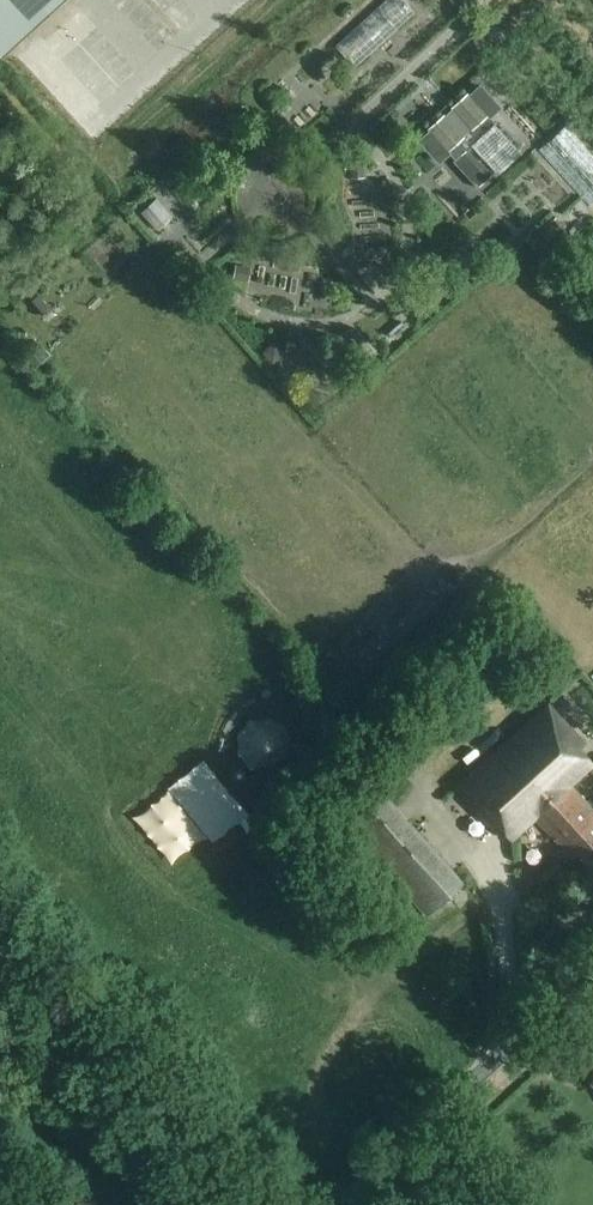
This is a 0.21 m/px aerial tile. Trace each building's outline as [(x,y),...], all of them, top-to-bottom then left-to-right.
[(2,49),(57,0),(0,0),(0,47),(2,49)] [(335,46),(355,67),(415,13),(403,0),(386,0),(335,46)] [(429,131),(419,140),(439,161),(449,152),(455,159),(479,184),(491,173),(479,160),(478,160),(468,149),(472,146),(497,173),(520,152),(487,117),(499,106),(479,86),(470,95),(467,92),(452,106),(453,107),(444,115),(443,114),(427,128),(429,131)] [(592,203),(592,156),(566,126),(539,150),(590,206),(592,203)] [(363,158),(350,158),(350,176),(363,176),(363,158)] [(235,264),(233,277),(249,280),(250,267),(235,264)] [(571,783),(592,763),(580,750),(583,745),(545,704),(459,786),(511,841),(534,819),(573,860),(578,855),(592,870),(592,807),(571,783)] [(427,917),(465,884),(381,789),(343,822),(427,917)]
